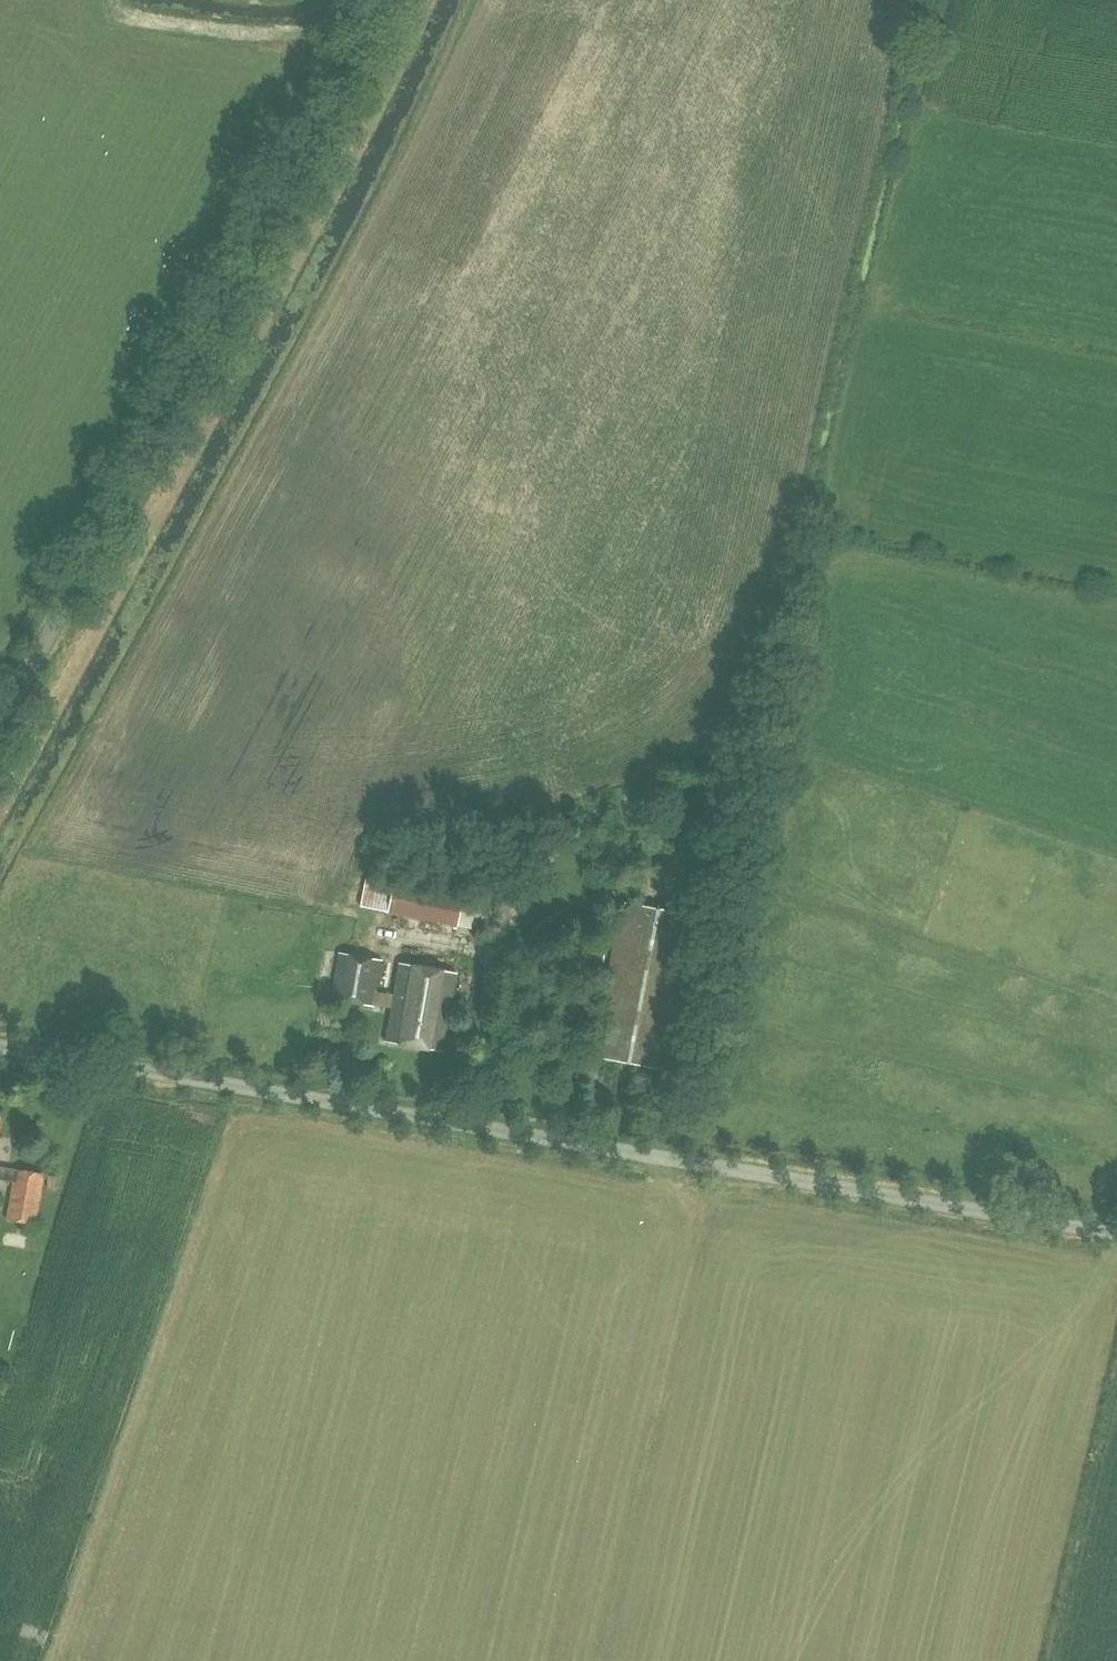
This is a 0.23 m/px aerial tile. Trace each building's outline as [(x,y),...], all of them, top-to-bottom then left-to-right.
[(387,913),(457,927),(476,930),(479,916),(489,918),(492,904),(393,885),(365,878),(359,906),(388,912),(387,913)] [(692,916),(621,902),(592,1056),(663,1070),(692,916)] [(607,942),(586,939),(587,933),(571,930),(571,936),(558,934),(556,943),(569,946),(566,965),(602,971),(607,942)] [(394,994),(376,991),(382,959),(339,952),(331,999),(374,1006),(374,1004),(392,1007),(386,1041),(443,1051),(456,972),(399,962),(394,994)] [(13,1182),(7,1219),(35,1224),(44,1173),(0,1166),(0,1180),(13,1182)]
